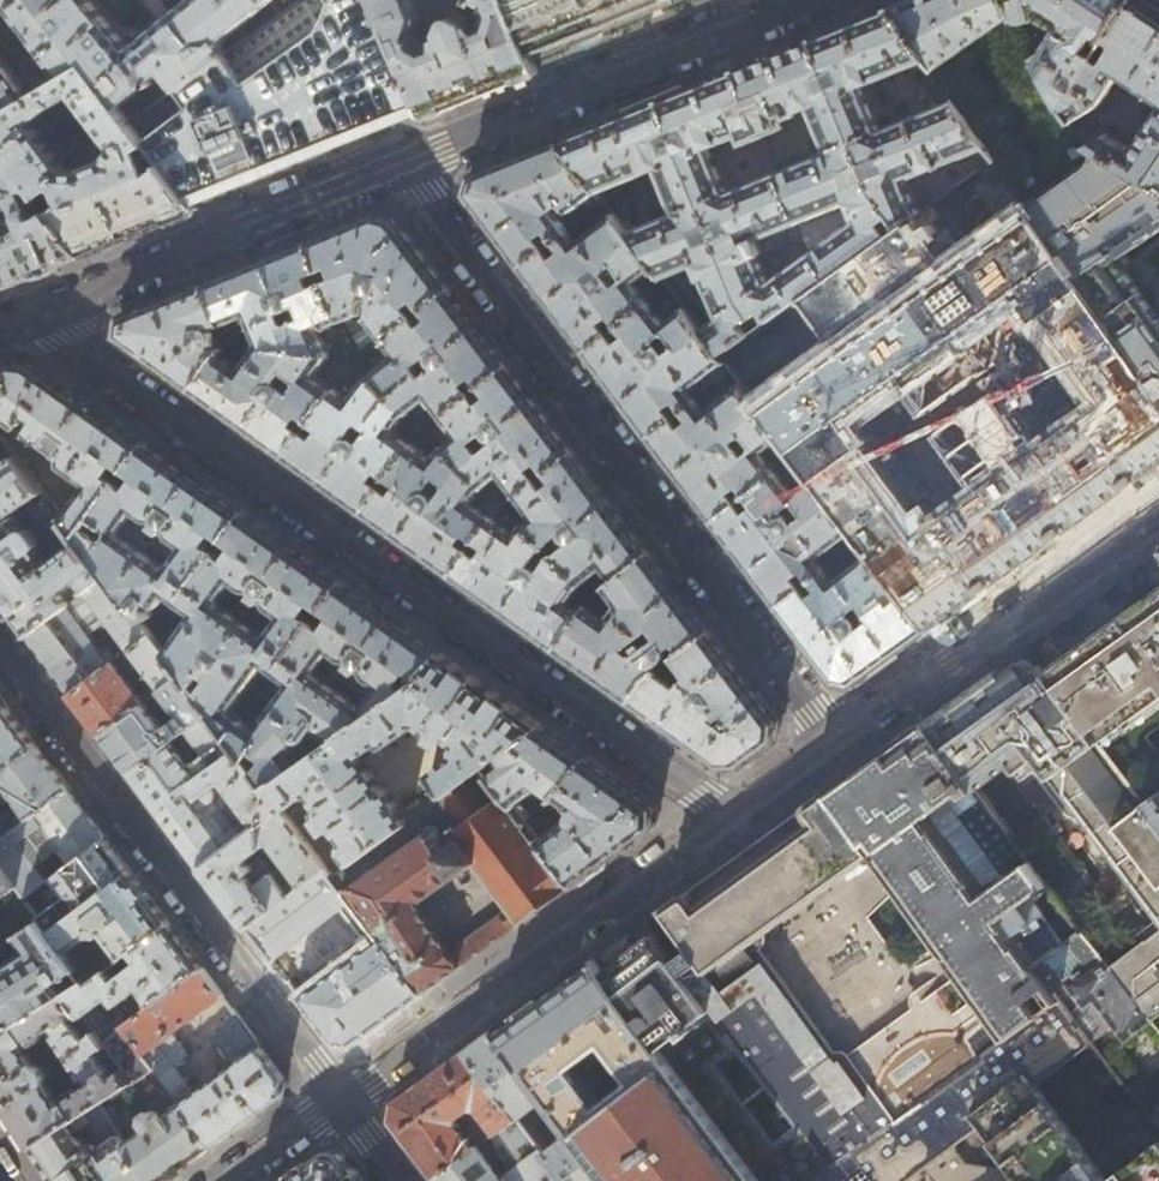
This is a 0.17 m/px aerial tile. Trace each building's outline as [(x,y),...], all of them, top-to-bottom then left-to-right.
[(10,5),(64,78),(87,64),(65,35),(39,0),(5,0),(10,5)] [(65,35),(98,8),(92,0),(39,0),(65,35)] [(270,0),(188,0),(131,47),(98,8),(65,35),(87,64),(119,107),(157,76),(171,94),(227,55),(219,43),(270,1),(270,0)] [(171,94),(131,123),(192,203),(193,202),(231,187),(304,158),(377,128),(423,110),(377,0),(305,0),(227,55),(171,94)] [(423,110),(426,118),(478,97),(538,73),(534,64),(533,61),(508,0),(472,0),(472,1),(486,6),(488,12),(486,13),(485,14),(484,16),(483,17),(482,19),(481,21),(481,23),(482,24),(482,26),(476,28),(472,17),(466,20),(455,17),(454,17),(453,17),(451,17),(450,18),(449,19),(449,20),(442,33),(444,42),(433,46),(433,45),(432,44),(431,42),(430,41),(429,40),(427,39),(425,39),(424,39),(422,39),(421,39),(419,40),(418,41),(415,34),(423,20),(415,0),(377,0),(423,110)] [(533,61),(534,60),(571,46),(569,41),(578,38),(600,29),(602,33),(671,6),(669,1),(672,0),(508,0),(533,61)] [(888,9),(925,61),(943,87),(977,63),(966,47),(967,47),(941,0),(910,0),(888,9)] [(967,47),(982,36),(961,0),(941,0),(967,47)] [(1010,0),(961,0),(982,36),(1015,13),(1010,0)] [(1015,13),(1020,24),(1037,19),(1055,30),(1042,51),(1043,53),(1034,57),(1036,60),(1063,107),(1074,91),(1063,84),(1070,72),(1074,75),(1073,78),(1079,82),(1095,59),(1096,58),(1087,52),(1097,35),(1107,40),(1133,0),(1010,0),(1015,13)] [(1135,0),(1133,0),(1107,40),(1116,46),(1104,65),(1095,59),(1079,82),(1074,91),(1063,107),(1073,122),(1102,105),(1119,77),(1136,88),(1132,95),(1142,101),(1146,95),(1158,103),(1158,16),(1135,0)] [(854,23),(813,39),(826,71),(837,66),(844,83),(832,88),(854,141),(865,166),(880,160),(884,171),(869,177),(876,194),(891,216),(899,227),(916,215),(919,213),(906,181),(988,151),(953,101),(881,130),(863,87),(925,61),(888,9),(854,23)] [(777,54),(736,70),(748,100),(762,95),(765,104),(752,109),(763,137),(785,128),(781,119),(809,108),(827,151),(854,141),(832,88),(820,93),(813,77),(826,71),(813,39),(777,54)] [(8,112),(33,97),(0,52),(0,100),(8,112)] [(8,112),(0,117),(0,143),(2,147),(33,188),(51,212),(84,256),(134,236),(197,210),(192,203),(131,123),(119,107),(87,64),(64,78),(57,82),(39,94),(33,97),(8,112)] [(735,106),(748,100),(736,70),(700,85),(660,101),(675,137),(687,132),(692,143),(679,148),(701,202),(729,191),(711,147),(738,136),(742,145),(763,137),(752,109),(738,115),(735,106)] [(39,94),(57,82),(52,75),(34,86),(39,94)] [(8,112),(0,100),(0,117),(8,112)] [(663,142),(675,137),(660,101),(616,119),(560,141),(597,191),(599,193),(657,169),(675,212),(628,231),(655,267),(663,278),(697,265),(718,318),(702,329),(722,355),(750,334),(742,323),(752,316),(743,303),(721,250),(709,256),(704,244),(716,237),(701,202),(679,148),(667,153),(663,142)] [(1133,150),(1107,134),(1087,146),(1094,150),(1129,172),(1143,181),(1150,185),(1158,170),(1158,110),(1133,150)] [(570,212),(597,191),(560,141),(524,156),(472,177),(467,194),(494,229),(522,267),(569,231),(553,210),(556,208),(545,193),(552,189),(570,212)] [(865,166),(854,141),(827,151),(777,172),(798,223),(847,204),(854,220),(810,251),(828,278),(888,236),(880,224),(891,216),(876,194),(869,177),(854,183),(850,172),(865,166)] [(8,286),(84,256),(51,212),(36,218),(25,191),(33,188),(2,147),(0,149),(0,205),(2,210),(0,211),(0,290),(8,286)] [(1026,204),(1083,286),(1111,266),(1120,260),(1153,237),(1158,233),(1158,191),(1150,185),(1143,181),(1129,172),(1094,150),(1087,160),(1057,182),(1026,204)] [(933,549),(892,580),(929,629),(958,609),(1012,569),(1158,464),(1158,393),(1157,390),(1129,409),(1114,387),(1141,368),(1083,286),(1026,204),(994,159),(937,200),(971,249),(952,263),(933,237),(940,232),(933,223),(926,228),(916,215),(899,227),(888,236),(828,278),(760,327),(750,334),(722,355),(726,361),(734,371),(743,383),(783,436),(799,457),(814,477),(854,530),(863,542),(871,554),(875,558),(911,533),(919,543),(926,539),(933,549)] [(1150,185),(1158,191),(1158,170),(1150,185)] [(777,172),(729,191),(701,202),(716,237),(721,250),(743,303),(752,316),(760,327),(828,278),(810,251),(798,223),(777,172)] [(350,226),(310,242),(342,321),(360,313),(365,290),(366,291),(368,292),(370,293),(371,293),(373,293),(374,293),(376,292),(371,315),(367,317),(384,340),(450,290),(422,255),(396,219),(378,214),(350,226)] [(655,267),(628,231),(615,214),(578,242),(569,231),(522,267),(555,310),(586,352),(611,332),(604,323),(613,315),(621,325),(650,303),(634,283),(655,267)] [(206,284),(222,325),(224,324),(225,325),(247,315),(259,345),(330,355),(320,330),(342,321),(310,242),(259,263),(206,284)] [(1120,260),(1111,266),(1118,275),(1120,274),(1125,280),(1130,275),(1120,260)] [(1158,393),(1158,329),(1158,328),(1158,327),(1158,316),(1130,275),(1125,280),(1120,274),(1118,275),(1111,266),(1083,286),(1141,368),(1157,390),(1158,393)] [(213,330),(225,325),(224,324),(222,325),(206,284),(167,300),(121,318),(119,336),(157,364),(194,390),(220,353),(223,348),(214,342),(215,340),(215,339),(215,336),(215,335),(215,333),(214,332),(213,330)] [(450,290),(384,340),(394,354),(370,374),(409,412),(427,397),(443,417),(508,366),(481,331),(450,290)] [(650,303),(621,325),(628,334),(619,342),(611,332),(586,352),(618,393),(651,436),(675,417),(667,407),(677,399),(685,410),(697,400),(689,389),(726,361),(722,355),(702,329),(686,308),(664,323),(650,303)] [(330,355),(259,345),(258,344),(241,368),(220,353),(194,390),(241,423),(288,457),(334,390),(315,377),(330,355)] [(6,420),(37,443),(44,443),(56,452),(52,459),(85,483),(63,516),(79,538),(87,527),(93,518),(119,482),(108,474),(117,462),(128,470),(146,444),(87,403),(33,363),(14,361),(0,367),(0,425),(6,420)] [(484,486),(500,475),(517,495),(573,452),(541,411),(508,366),(443,417),(456,436),(443,446),(484,486)] [(409,412),(370,374),(351,399),(335,389),(334,390),(288,457),(325,483),(366,513),(414,445),(395,431),(409,412)] [(697,400),(685,410),(692,420),(683,427),(675,417),(651,436),(683,479),(715,521),(740,502),(732,492),(741,485),(749,495),(778,473),(763,453),(783,436),(743,383),(706,411),(697,400)] [(87,527),(79,538),(81,539),(108,575),(135,611),(140,613),(143,612),(146,611),(147,610),(149,607),(151,608),(154,608),(156,608),(158,607),(167,595),(179,605),(217,552),(206,544),(214,532),(225,540),(244,514),(195,479),(146,444),(128,470),(137,476),(129,488),(119,482),(93,518),(112,531),(106,540),(87,527)] [(472,502),(484,486),(443,446),(433,458),(414,445),(366,513),(411,544),(454,575),(494,518),(472,502)] [(608,499),(573,452),(517,495),(533,517),(524,525),(546,545),(547,546),(562,531),(562,532),(562,533),(562,534),(563,536),(564,537),(564,538),(565,539),(566,540),(568,540),(569,540),(555,554),(583,581),(584,582),(603,568),(613,580),(649,553),(608,499)] [(28,636),(72,602),(63,591),(82,578),(90,588),(108,575),(81,539),(52,562),(41,546),(42,545),(43,543),(43,541),(42,539),(32,528),(30,527),(28,527),(25,527),(15,514),(44,491),(18,456),(0,469),(0,470),(7,479),(0,484),(0,598),(28,636)] [(778,473),(749,495),(756,504),(747,512),(740,502),(715,521),(747,564),(780,606),(804,588),(796,578),(806,571),(813,581),(827,570),(818,558),(854,530),(814,477),(793,492),(778,473)] [(179,605),(193,615),(166,653),(182,674),(211,713),(224,730),(231,739),(244,721),(231,711),(264,665),(277,675),(315,621),(304,614),(313,601),(323,609),(342,584),(293,549),(244,514),(225,540),(235,546),(227,559),(217,552),(179,605)] [(516,533),(494,518),(454,575),(505,611),(558,650),(583,612),(568,603),(583,581),(555,554),(539,569),(539,568),(539,567),(539,566),(538,565),(537,564),(536,563),(535,563),(534,562),(533,562),(532,563),(531,563),(530,562),(546,545),(524,525),(516,533)] [(605,587),(620,605),(607,620),(587,606),(583,612),(558,650),(592,675),(631,702),(649,678),(659,671),(652,666),(653,664),(655,664),(657,664),(659,664),(661,663),(663,662),(666,660),(666,659),(668,657),(668,655),(669,653),(669,651),(669,649),(677,643),(684,651),(709,632),(679,592),(649,553),(613,580),(605,587)] [(820,590),(811,597),(804,588),(780,606),(809,644),(836,681),(854,684),(891,656),(929,629),(892,580),(875,558),(871,554),(834,581),(827,570),(813,581),(820,590)] [(108,575),(90,588),(72,602),(28,636),(51,666),(72,694),(130,650),(152,634),(135,611),(108,575)] [(402,684),(410,673),(421,679),(439,654),(392,619),(342,584),(323,609),(333,616),(324,628),(315,621),(277,675),(290,684),(256,730),(244,721),(231,739),(233,742),(239,750),(247,760),(254,750),(266,759),(257,774),(268,789),(299,767),(290,755),(309,739),(315,730),(332,743),(408,688),(402,684)] [(1048,675),(1145,803),(1158,793),(1158,594),(1048,675)] [(709,632),(684,651),(676,657),(690,675),(680,685),(659,671),(649,678),(631,702),(675,733),(721,766),(740,766),(755,754),(775,740),(777,722),(743,677),(709,632)] [(152,634),(130,650),(142,664),(161,690),(182,674),(166,653),(155,638),(152,634)] [(142,664),(130,650),(72,694),(88,715),(103,735),(157,693),(152,686),(140,696),(124,674),(132,672),(142,664)] [(490,690),(439,654),(421,679),(408,688),(332,743),(299,767),(268,789),(282,807),(283,808),(301,794),(310,792),(319,805),(314,809),(313,814),(324,828),(329,829),(334,825),(342,837),(341,851),(324,864),(327,867),(325,868),(331,877),(408,821),(397,806),(399,805),(398,801),(388,786),(385,785),(383,786),(361,756),(381,742),(383,745),(387,745),(420,720),(429,727),(429,733),(441,743),(446,743),(448,740),(456,746),(454,756),(429,774),(444,796),(483,768),(541,726),(490,690)] [(924,721),(974,787),(1008,763),(1020,779),(1031,771),(1051,798),(1063,813),(1068,816),(1074,819),(1078,822),(1082,826),(1086,830),(1088,834),(1093,831),(1106,848),(1102,851),(1107,858),(1114,870),(1121,881),(1128,894),(1134,906),(1153,932),(1109,964),(1152,1021),(1158,1029),(1158,1028),(1158,821),(1145,803),(1048,675),(1040,665),(1033,670),(1028,664),(1024,662),(1021,662),(1017,663),(1000,677),(995,670),(974,686),(924,721)] [(182,674),(161,690),(157,693),(103,735),(114,751),(131,773),(174,741),(155,715),(166,706),(163,701),(165,697),(186,724),(180,728),(184,733),(189,729),(211,713),(182,674)] [(7,707),(0,713),(0,774),(36,746),(23,728),(7,707)] [(211,713),(189,729),(208,755),(193,766),(174,741),(131,773),(143,788),(158,809),(239,750),(233,742),(224,749),(215,737),(224,730),(211,713)] [(974,787),(924,721),(859,767),(795,815),(744,851),(698,884),(647,921),(655,930),(693,982),(747,944),(872,854),(955,969),(832,1057),(779,1095),(802,1126),(833,1167),(974,1067),(971,1063),(1043,1013),(1031,998),(1044,988),(1056,1003),(1061,1000),(1036,967),(1068,942),(1035,894),(1048,884),(1032,863),(1007,881),(950,802),(965,792),(969,796),(977,791),(974,787)] [(560,739),(541,726),(483,768),(513,807),(539,788),(545,792),(541,798),(550,803),(555,799),(587,758),(560,739)] [(36,746),(0,774),(0,793),(7,788),(25,811),(8,825),(0,815),(0,841),(69,790),(52,767),(36,746)] [(257,774),(247,760),(239,750),(158,809),(179,837),(202,867),(257,826),(282,807),(268,789),(257,774)] [(623,785),(587,758),(555,799),(571,811),(570,818),(539,840),(574,885),(616,855),(656,826),(656,808),(623,785)] [(413,818),(455,876),(456,877),(474,865),(507,909),(519,925),(574,885),(539,840),(529,828),(525,821),(513,807),(483,768),(444,796),(413,818)] [(69,790),(0,841),(0,860),(1,862),(19,886),(27,897),(54,877),(34,849),(51,836),(68,858),(62,863),(66,867),(105,837),(85,811),(69,790)] [(1145,803),(1158,821),(1158,793),(1145,803)] [(324,864),(283,808),(282,807),(257,826),(261,830),(259,832),(261,847),(269,841),(300,883),(302,885),(325,868),(327,867),(324,864)] [(536,813),(525,821),(529,828),(541,820),(536,813)] [(1043,815),(1013,838),(1032,863),(1048,884),(1065,906),(1096,884),(1043,815)] [(455,876),(413,818),(408,821),(331,877),(342,892),(344,890),(422,994),(489,946),(519,925),(507,909),(449,952),(417,904),(455,876)] [(261,830),(257,826),(202,867),(226,900),(247,927),(302,885),(300,883),(289,884),(285,887),(264,859),(259,858),(251,864),(246,858),(261,847),(259,832),(261,830)] [(117,854),(105,837),(66,867),(54,877),(27,897),(43,919),(53,932),(54,931),(131,872),(117,854)] [(0,862),(0,899),(19,886),(1,862),(0,862)] [(342,892),(331,877),(325,868),(302,885),(247,927),(271,960),(341,907),(364,938),(345,952),(344,951),(342,952),(344,955),(345,954),(350,961),(300,997),(333,1042),(352,1045),(387,1020),(422,994),(344,890),(342,892)] [(146,892),(131,872),(54,931),(69,951),(94,934),(104,936),(122,961),(125,958),(135,950),(170,924),(146,892)] [(54,931),(53,932),(43,919),(22,934),(31,947),(0,968),(0,1021),(13,1012),(21,1023),(66,993),(69,992),(62,981),(81,968),(69,951),(54,931)] [(186,945),(170,924),(135,950),(142,959),(117,979),(110,969),(92,983),(89,978),(69,992),(66,993),(76,1007),(95,1033),(102,1043),(123,1027),(202,967),(186,945)] [(601,970),(761,1180),(814,1180),(833,1167),(802,1126),(779,1145),(720,1065),(742,1048),(693,982),(655,930),(601,970)] [(1126,1039),(1152,1021),(1109,964),(1083,930),(1072,939),(1081,952),(1083,950),(1092,962),(1067,981),(1086,1007),(1096,1000),(1126,1039)] [(747,944),(693,982),(742,1048),(779,1095),(832,1057),(747,944)] [(131,966),(125,958),(122,961),(115,966),(121,974),(131,966)] [(593,960),(575,974),(521,1012),(495,1030),(548,1099),(573,1133),(610,1180),(761,1180),(601,970),(593,960)] [(223,994),(202,967),(123,1027),(143,1055),(171,1033),(223,994)] [(76,1007),(66,993),(21,1023),(0,1037),(0,1097),(32,1147),(100,1104),(131,1083),(122,1070),(112,1076),(95,1053),(104,1046),(102,1043),(95,1033),(85,1039),(71,1020),(72,1019),(72,1018),(73,1018),(73,1016),(73,1015),(73,1014),(73,1013),(72,1012),(71,1011),(76,1007)] [(1056,1003),(1043,1013),(971,1063),(974,1067),(833,1167),(814,1180),(1158,1180),(1158,1143),(1110,1179),(1037,1086),(1093,1043),(1061,1000),(1056,1003)] [(194,1094),(181,1105),(212,1146),(243,1123),(282,1095),(285,1077),(245,1024),(234,1010),(223,1019),(227,1024),(211,1036),(233,1066),(194,1094)] [(124,1143),(147,1180),(163,1180),(182,1167),(212,1146),(181,1105),(143,1055),(123,1027),(102,1043),(131,1083),(150,1109),(144,1114),(142,1122),(146,1128),(124,1143)] [(480,1041),(465,1052),(517,1120),(518,1121),(548,1099),(495,1030),(480,1041)] [(187,1055),(171,1033),(143,1055),(181,1105),(194,1094),(173,1066),(187,1055)] [(517,1120),(465,1052),(427,1079),(395,1102),(392,1120),(437,1180),(504,1180),(502,1179),(477,1145),(474,1148),(457,1125),(458,1117),(471,1108),(478,1108),(495,1132),(492,1135),(493,1137),(517,1120)] [(1097,1075),(1107,1089),(1120,1079),(1110,1065),(1097,1075)] [(100,1104),(32,1147),(41,1161),(54,1180),(147,1180),(119,1136),(90,1156),(74,1132),(88,1124),(101,1142),(116,1131),(110,1121),(100,1104)] [(1158,1130),(1158,1113),(1150,1119),(1158,1130)] [(525,1130),(518,1121),(517,1120),(493,1137),(509,1174),(541,1151),(536,1144),(525,1130)] [(532,1125),(525,1130),(536,1144),(543,1139),(532,1125)] [(544,1155),(564,1180),(610,1180),(573,1133),(544,1155)] [(541,1151),(509,1174),(502,1179),(504,1180),(564,1180),(544,1155),(541,1151)] [(343,1155),(325,1152),(294,1175),(286,1180),(363,1180),(343,1155)]
